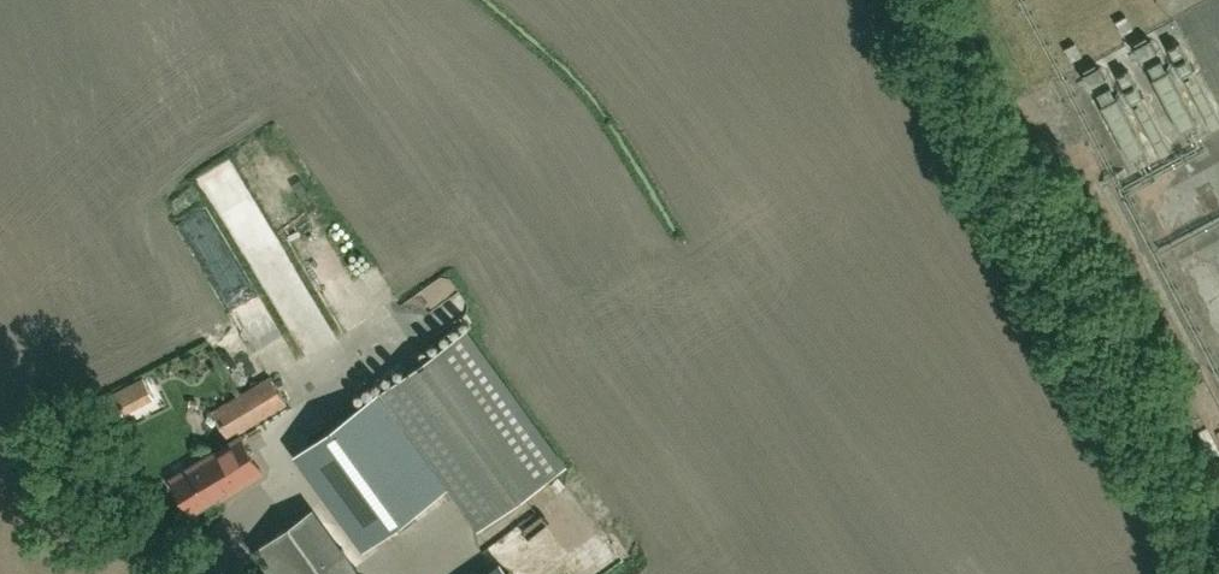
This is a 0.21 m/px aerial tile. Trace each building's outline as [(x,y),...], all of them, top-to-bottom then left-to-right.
[(1150,39),(1136,47),(1142,58),(1156,51),(1150,39)] [(1178,43),(1168,48),(1211,129),(1218,125),(1218,120),(1178,43)] [(1197,122),(1163,58),(1146,67),(1180,131),(1197,122)] [(1100,66),(1085,74),(1091,86),(1107,77),(1100,66)] [(1171,151),(1127,70),(1117,75),(1160,156),(1171,151)] [(1146,150),(1112,86),(1095,95),(1129,159),(1146,150)] [(1181,168),(1190,191),(1207,184),(1198,162),(1181,168)] [(228,232),(253,225),(240,177),(215,184),(228,232)] [(271,233),(246,250),(305,336),(312,331),(297,309),(315,296),(271,233)] [(567,470),(472,332),(306,446),(372,541),(448,488),(478,532),(567,470)] [(231,437),(287,402),(270,374),(214,408),(231,437)] [(230,491),(263,471),(248,446),(227,459),(220,448),(173,477),(193,510),(229,489),(230,491)] [(341,547),(304,573),(348,573),(357,568),(341,547)]
